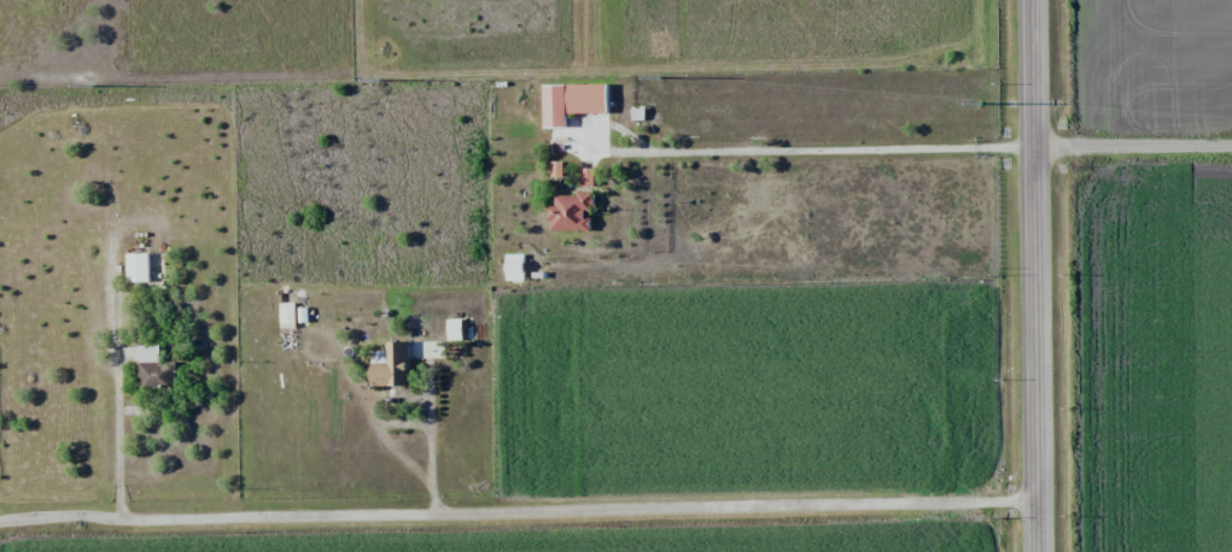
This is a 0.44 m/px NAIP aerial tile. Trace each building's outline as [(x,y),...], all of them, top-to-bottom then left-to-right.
[(605,84),(562,84),(562,113),(605,113),(605,84)] [(591,193),(550,193),(550,230),(591,230),(591,193)] [(125,284),(149,284),(149,253),(125,253),(125,284)] [(409,386),(409,342),(385,342),(385,353),(369,353),(369,386),(409,386)] [(175,391),(174,363),(158,364),(158,346),(137,347),(138,392),(175,391)]
